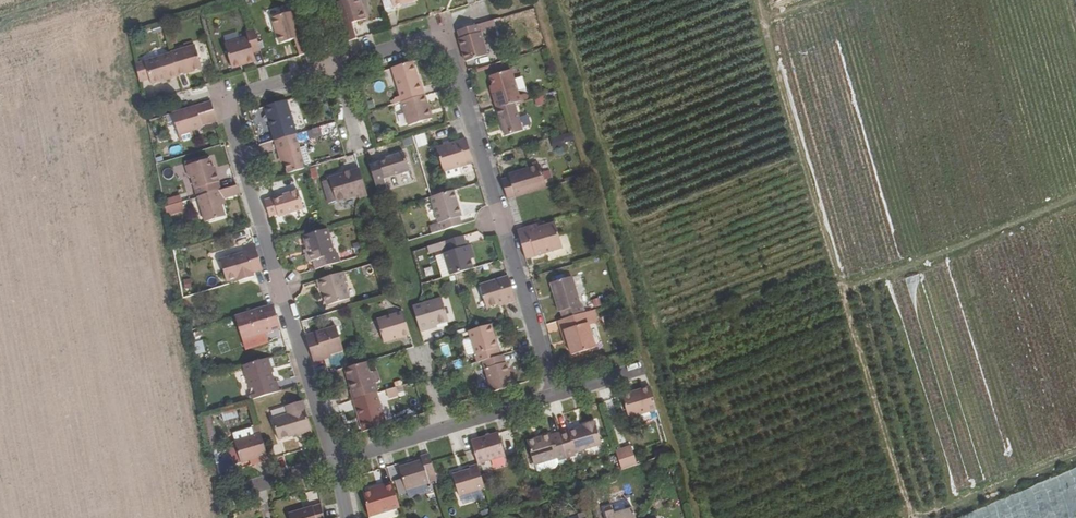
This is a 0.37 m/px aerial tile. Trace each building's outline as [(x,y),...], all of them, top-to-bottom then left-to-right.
[(337,3),(349,42),(356,39),(352,23),(366,19),(360,0),(346,0),(337,3)] [(386,13),(394,10),(393,7),(416,0),(382,0),(386,13)] [(294,11),(272,18),(275,28),(277,28),(282,43),(294,39),(299,56),(307,54),(294,11)] [(493,20),(457,31),(460,39),(459,39),(465,62),(487,55),(480,32),(496,27),(493,20)] [(248,38),(224,45),(231,66),(245,62),(246,64),(255,61),(253,53),(260,50),(254,30),(246,32),(248,38)] [(365,46),(373,43),(370,35),(362,37),(365,46)] [(185,48),(170,53),(170,54),(177,77),(186,74),(185,72),(201,67),(194,45),(193,46),(185,48)] [(170,54),(144,62),(149,79),(151,85),(177,77),(170,54)] [(144,62),(136,65),(139,82),(149,79),(144,62)] [(413,62),(392,68),(402,102),(424,95),(420,81),(419,82),(413,62)] [(495,92),(492,93),(497,109),(500,108),(514,104),(528,99),(526,94),(518,96),(511,70),(490,77),(495,92)] [(402,102),(398,103),(406,127),(432,119),(424,95),(402,102)] [(542,95),(533,98),(536,107),(545,103),(542,95)] [(286,100),(264,107),(274,141),(295,135),(296,134),(286,100)] [(211,102),(172,114),(178,135),(202,127),(201,125),(217,121),(211,102)] [(502,116),(499,117),(505,136),(522,131),(514,104),(500,108),(502,116)] [(324,135),(323,134),(335,131),(333,123),(305,129),(307,138),(324,135)] [(403,147),(425,141),(423,133),(401,138),(403,147)] [(573,142),(570,133),(550,139),(553,148),(573,142)] [(295,135),(274,141),(280,159),(283,158),(288,174),(305,169),(295,135)] [(456,143),(436,149),(443,172),(473,163),(466,140),(456,143)] [(260,153),(272,150),(270,141),(258,144),(260,153)] [(390,160),(379,163),(369,166),(374,181),(377,191),(383,189),(381,180),(384,178),(409,171),(404,153),(389,157),(390,160)] [(189,165),(185,166),(188,177),(191,176),(197,197),(221,190),(216,173),(213,174),(211,168),(209,159),(205,160),(203,157),(187,161),(189,165)] [(510,181),(502,184),(507,199),(515,197),(546,188),(540,166),(524,171),(525,173),(509,178),(510,181)] [(330,179),(326,181),(328,190),(332,189),(336,202),(358,195),(359,198),(367,195),(359,169),(329,178),(330,179)] [(221,190),(197,197),(205,222),(225,216),(221,205),(219,200),(223,198),(239,194),(236,185),(221,190)] [(439,223),(429,226),(431,234),(462,225),(459,217),(461,216),(453,190),(431,197),(439,223)] [(273,198),(264,201),(269,217),(277,214),(278,217),(303,209),(298,191),(283,195),(284,198),(274,201),(273,198)] [(178,194),(162,199),(167,217),(183,212),(178,194)] [(191,199),(183,202),(185,208),(193,206),(191,199)] [(536,225),(517,231),(525,259),(562,248),(555,223),(543,226),(544,229),(538,230),(536,225)] [(325,229),(303,236),(311,262),(313,261),(316,269),(339,262),(337,253),(334,254),(327,229),(325,229)] [(463,236),(445,242),(446,248),(448,252),(443,253),(450,276),(454,274),(473,269),(470,259),(466,247),(463,236)] [(445,242),(438,244),(440,250),(446,248),(445,242)] [(246,253),(220,261),(226,282),(243,276),(244,280),(254,277),(253,273),(262,271),(254,244),(244,247),(246,253)] [(343,273),(316,281),(319,289),(321,288),(327,306),(333,304),(334,307),(344,303),(343,301),(349,299),(344,283),(346,282),(343,273)] [(508,277),(479,286),(486,308),(505,302),(506,304),(515,301),(508,277)] [(571,277),(550,284),(559,312),(561,312),(563,319),(564,319),(585,313),(583,305),(580,306),(571,277)] [(441,299),(413,307),(422,340),(432,338),(429,327),(448,321),(441,299)] [(250,312),(235,317),(242,340),(280,329),(273,305),(255,311),(256,313),(251,315),(250,312)] [(293,305),(287,308),(293,320),(299,318),(293,305)] [(585,313),(564,319),(571,343),(574,354),(598,347),(591,325),(599,322),(596,310),(585,313)] [(402,312),(377,320),(383,343),(409,335),(402,312)] [(564,319),(561,320),(568,344),(571,343),(564,319)] [(472,330),(468,331),(478,363),(483,361),(499,356),(497,348),(498,348),(490,325),(472,330)] [(336,327),(305,336),(313,363),(324,360),(323,357),(343,350),(336,327)] [(195,358),(203,355),(197,340),(189,343),(195,358)] [(448,344),(438,347),(441,358),(451,355),(448,344)] [(499,356),(483,361),(492,392),(513,386),(508,369),(506,370),(504,363),(502,355),(499,356)] [(272,357),(243,366),(250,390),(254,388),(257,398),(279,392),(276,381),(273,382),(270,369),(275,368),(272,357)] [(366,362),(345,369),(351,390),(350,391),(353,400),(377,393),(378,393),(375,383),(373,384),(366,362)] [(393,387),(382,391),(386,400),(396,396),(393,387)] [(632,393),(621,396),(628,418),(657,409),(650,389),(632,395),(632,393)] [(377,393),(353,400),(363,432),(386,425),(377,393)] [(288,414),(272,419),(278,440),(292,436),(298,434),(299,437),(312,432),(302,401),(285,406),(288,414)] [(568,431),(558,433),(565,455),(573,453),(601,444),(595,424),(584,427),(568,432),(568,431)] [(269,460),(261,434),(258,426),(251,428),(252,428),(254,436),(236,442),(235,442),(241,463),(259,458),(260,463),(269,460)] [(233,434),(236,442),(254,436),(251,428),(233,434)] [(498,433),(470,442),(473,450),(477,464),(505,456),(498,433)] [(541,440),(528,445),(534,465),(557,458),(558,463),(567,461),(566,459),(565,455),(558,433),(550,436),(550,435),(540,438),(541,440)] [(629,445),(612,451),(619,470),(636,464),(629,445)] [(422,461),(399,468),(405,490),(429,483),(427,476),(435,474),(431,462),(429,454),(420,457),(422,461)] [(484,488),(478,465),(469,468),(470,470),(452,475),(458,496),(484,488)] [(371,492),(363,494),(368,517),(399,508),(392,483),(383,486),(384,488),(371,492)] [(288,514),(289,517),(324,517),(321,504),(288,514)] [(606,515),(607,517),(636,517),(632,507),(606,515)]
